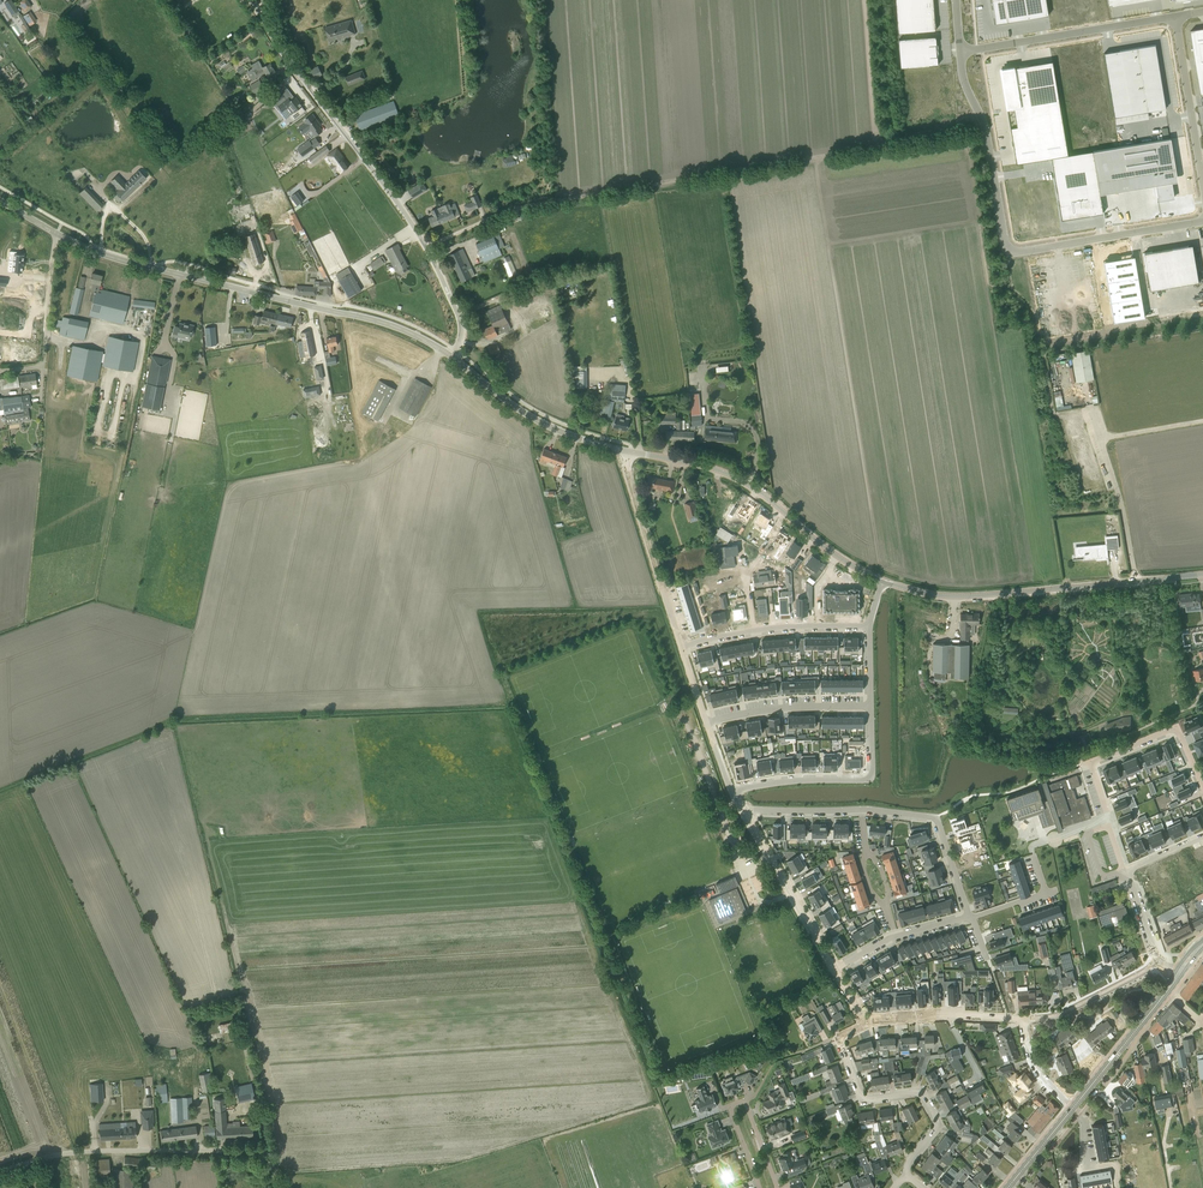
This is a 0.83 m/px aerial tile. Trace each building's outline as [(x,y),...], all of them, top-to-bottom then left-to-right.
[(14,18),(20,14),(11,0),(8,0),(4,3),(12,15),(14,18)] [(24,11),(31,6),(27,0),(21,0),(18,2),(24,11)] [(241,18),(238,13),(239,12),(232,0),(224,0),(220,2),(226,11),(228,9),(232,16),(230,18),(233,23),(241,18)] [(898,33),(935,31),(935,28),(934,13),(933,6),(931,6),(930,0),(895,0),(898,33)] [(993,10),(995,22),(995,24),(1048,15),(1046,0),(991,0),(993,10)] [(207,2),(195,9),(199,15),(211,8),(207,2)] [(30,12),(23,16),(28,25),(35,21),(30,12)] [(21,26),(24,31),(29,28),(23,20),(21,21),(23,24),(21,26)] [(335,40),(356,34),(351,20),(325,27),(329,41),(329,39),(334,38),(335,40)] [(1190,31),(1201,97),(1202,97),(1202,96),(1202,29),(1190,31)] [(928,37),(898,39),(900,68),(937,65),(938,65),(937,65),(936,57),(937,57),(936,57),(935,51),(936,51),(935,51),(935,45),(935,37),(928,37)] [(1155,45),(1104,53),(1114,117),(1165,109),(1155,45)] [(259,60),(251,65),(253,69),(251,70),(254,74),(251,76),(253,80),(266,72),(268,76),(275,71),(270,63),(263,68),(261,65),(262,65),(259,60)] [(9,72),(13,70),(14,72),(18,70),(12,62),(5,66),(9,72)] [(1052,62),(1001,70),(1016,164),(1068,155),(1052,62)] [(237,69),(240,74),(246,70),(243,65),(237,69)] [(309,71),(314,81),(323,76),(318,66),(309,71)] [(19,71),(12,75),(15,80),(22,75),(19,71)] [(345,77),(349,85),(362,80),(359,72),(345,77)] [(250,85),(254,93),(264,88),(260,80),(250,85)] [(280,91),(269,100),(273,105),(274,105),(277,103),(279,105),(278,106),(282,111),(290,106),(294,112),(290,115),(294,120),(305,111),(302,107),(303,106),(295,97),(294,97),(290,92),(285,96),(280,91)] [(360,113),(354,115),(360,131),(399,117),(393,100),(360,113)] [(306,123),(299,128),(303,134),(310,128),(315,136),(322,131),(319,126),(315,121),(316,120),(312,115),(304,121),(306,123)] [(1171,139),(1093,152),(1100,195),(1110,193),(1108,180),(1154,173),(1159,202),(1166,201),(1166,199),(1175,198),(1170,170),(1176,169),(1171,139)] [(309,140),(297,149),(303,156),(315,148),(309,140)] [(327,154),(327,155),(334,164),(335,164),(338,168),(337,168),(340,173),(349,166),(343,158),(344,158),(337,148),(328,155),(327,154)] [(320,150),(309,158),(313,163),(324,155),(320,150)] [(1092,151),(1051,158),(1061,220),(1089,216),(1103,213),(1100,199),(1092,151)] [(502,159),(504,167),(515,165),(512,154),(506,156),(507,158),(502,159)] [(123,201),(146,178),(139,170),(124,184),(119,179),(116,181),(115,182),(113,184),(119,190),(115,193),(116,194),(113,197),(118,203),(121,200),(123,201)] [(423,192),(418,184),(408,190),(413,198),(423,192)] [(97,211),(103,205),(85,187),(79,193),(97,211)] [(482,206),(479,199),(477,195),(471,197),(472,202),(468,204),(471,210),(475,208),(475,209),(482,206)] [(459,214),(456,205),(451,207),(449,203),(442,206),(443,206),(441,207),(447,221),(455,217),(455,216),(459,214)] [(447,221),(441,207),(431,211),(432,214),(433,214),(434,216),(429,218),(432,227),(440,223),(440,224),(447,221)] [(290,221),(295,233),(302,229),(297,218),(290,221)] [(265,232),(268,243),(276,241),(273,230),(265,232)] [(476,243),(484,262),(502,255),(494,236),(476,243)] [(256,238),(247,241),(255,265),(264,262),(256,238)] [(496,240),(499,248),(504,246),(501,238),(496,240)] [(310,255),(315,253),(309,241),(304,243),(310,255)] [(399,249),(400,248),(398,244),(385,251),(396,272),(399,270),(400,273),(408,270),(406,266),(408,265),(399,249)] [(1151,252),(1143,253),(1146,266),(1145,266),(1145,267),(1146,267),(1146,271),(1150,291),(1200,282),(1193,245),(1188,246),(1188,245),(1188,246),(1152,252),(1152,251),(1151,251),(1151,252)] [(449,255),(461,282),(475,275),(463,248),(449,255)] [(8,260),(13,261),(12,272),(21,273),(23,255),(16,254),(16,252),(9,251),(8,260)] [(369,264),(374,270),(385,263),(380,256),(369,264)] [(1134,256),(1103,261),(1113,323),(1144,318),(1134,256)] [(228,272),(236,273),(237,264),(229,264),(228,272)] [(329,281),(321,265),(318,267),(324,278),(323,278),(323,281),(314,281),(313,286),(296,285),(295,288),(297,288),(296,294),(316,295),(316,291),(319,291),(320,288),(331,289),(331,282),(329,282),(329,281)] [(98,289),(102,276),(92,273),(90,282),(92,283),(90,291),(91,291),(89,300),(92,301),(89,316),(123,324),(129,296),(102,290),(98,289)] [(75,287),(69,313),(71,313),(77,315),(83,289),(82,289),(85,277),(81,276),(78,288),(77,288),(75,287)] [(343,289),(348,298),(361,290),(356,281),(343,289)] [(133,306),(154,309),(155,302),(133,300),(133,306)] [(483,330),(488,339),(511,329),(501,308),(502,308),(500,305),(486,311),(493,325),(483,330)] [(19,306),(19,317),(27,317),(28,306),(19,306)] [(255,315),(253,323),(259,325),(260,323),(265,324),(266,321),(279,324),(286,326),(286,325),(292,326),(294,318),(278,314),(264,311),(262,317),(261,317),(261,316),(255,315)] [(59,334),(65,335),(84,339),(88,321),(69,317),(69,318),(63,317),(62,321),(57,319),(56,327),(61,328),(59,334)] [(193,332),(192,332),(193,325),(187,324),(187,325),(179,323),(178,327),(174,326),(172,333),(177,334),(176,337),(183,338),(183,335),(191,337),(191,336),(192,336),(193,332)] [(215,327),(205,328),(206,346),(216,345),(215,327)] [(522,329),(514,332),(525,359),(535,355),(528,338),(526,339),(522,329)] [(302,341),(297,342),(300,358),(306,357),(315,355),(314,350),(312,341),(310,331),(301,333),(302,341)] [(102,365),(133,371),(139,342),(108,336),(102,365)] [(329,352),(334,351),(333,346),(338,345),(337,342),(336,336),(326,338),(329,351),(324,352),(327,366),(337,364),(335,356),(330,357),(329,352)] [(538,352),(553,347),(549,336),(534,342),(538,352)] [(488,349),(491,356),(500,351),(497,345),(488,349)] [(67,375),(73,376),(97,381),(103,351),(73,346),(67,375)] [(1094,379),(1089,350),(1071,353),(1076,382),(1094,379)] [(141,406),(159,410),(164,387),(162,386),(163,383),(164,383),(169,361),(158,359),(157,364),(150,363),(141,406)] [(624,366),(626,376),(632,375),(629,362),(623,363),(624,366)] [(321,366),(314,367),(317,379),(323,378),(321,366)] [(575,366),(575,387),(587,387),(587,366),(575,366)] [(31,386),(32,389),(37,388),(36,385),(35,374),(19,376),(21,387),(31,386)] [(399,408),(415,416),(431,387),(415,378),(399,408)] [(362,412),(378,421),(395,389),(379,380),(362,412)] [(625,397),(626,385),(608,383),(608,388),(607,400),(602,399),(598,417),(610,420),(614,402),(624,403),(624,397),(625,397)] [(318,386),(303,389),(305,398),(320,395),(318,386)] [(689,394),(690,394),(692,414),(691,414),(692,426),(702,425),(699,393),(689,394)] [(28,407),(31,407),(29,394),(21,395),(23,411),(5,415),(6,424),(30,420),(28,407)] [(675,424),(675,412),(659,411),(659,423),(675,424)] [(628,426),(629,418),(624,417),(623,416),(618,414),(616,415),(616,417),(615,417),(614,421),(613,422),(612,425),(613,426),(613,427),(626,430),(627,429),(628,429),(628,427),(628,426)] [(704,439),(736,442),(737,432),(705,428),(704,439)] [(666,440),(694,441),(695,431),(666,430),(666,440)] [(544,449),(542,455),(539,462),(554,467),(552,473),(557,475),(561,466),(563,467),(567,457),(544,449)] [(657,489),(673,492),(675,481),(649,476),(647,487),(658,489),(657,489)] [(563,478),(560,487),(564,489),(568,479),(563,478)] [(697,516),(693,501),(685,504),(689,519),(697,516)] [(748,503),(744,508),(742,507),(737,513),(747,520),(755,508),(748,503)] [(733,506),(727,516),(731,519),(737,509),(733,506)] [(759,514),(754,523),(762,528),(760,531),(762,533),(759,537),(764,540),(767,535),(769,532),(772,527),(768,524),(769,524),(767,523),(769,520),(760,514),(760,515),(759,514)] [(1110,531),(1117,530),(1117,517),(1109,517),(1110,531)] [(781,544),(773,556),(778,559),(789,541),(786,539),(788,536),(787,535),(788,534),(781,530),(781,531),(779,530),(779,531),(778,533),(776,536),(775,536),(773,540),(781,544)] [(1117,535),(1106,536),(1107,549),(1118,548),(1117,535)] [(794,541),(786,553),(794,558),(802,546),(794,541)] [(738,545),(719,548),(721,557),(739,554),(738,545)] [(1087,547),(1079,548),(1080,554),(1079,554),(1080,555),(1085,554),(1085,556),(1085,559),(1088,559),(1096,558),(1096,561),(1107,560),(1106,557),(1105,545),(1087,547)] [(812,554),(805,563),(814,569),(812,573),(818,577),(822,571),(819,568),(823,562),(812,554)] [(798,557),(791,568),(796,571),(803,560),(798,557)] [(764,575),(753,576),(755,586),(763,585),(761,577),(767,576),(769,584),(774,583),(772,573),(771,573),(771,569),(763,571),(764,575)] [(724,586),(738,582),(735,575),(721,579),(724,586)] [(806,599),(797,599),(797,614),(807,614),(807,602),(812,602),(812,597),(812,589),(812,585),(808,582),(806,582),(806,599)] [(688,583),(677,586),(678,592),(690,588),(688,583)] [(690,588),(678,592),(680,597),(691,593),(690,588)] [(833,589),(823,589),(823,612),(834,612),(834,611),(849,611),(849,612),(859,612),(859,589),(849,589),(849,590),(833,590),(833,589)] [(779,610),(775,611),(775,614),(780,614),(790,614),(789,603),(793,602),(792,590),(781,591),(781,596),(778,596),(779,610)] [(691,593),(680,597),(681,599),(682,602),(693,598),(691,593)] [(1194,593),(1179,595),(1181,607),(1186,607),(1191,606),(1191,605),(1201,604),(1199,594),(1194,594),(1194,593)] [(725,594),(719,596),(721,608),(727,607),(725,594)] [(767,597),(757,598),(759,616),(769,615),(767,597)] [(693,598),(682,602),(683,607),(695,603),(693,598)] [(901,600),(899,610),(906,612),(909,601),(901,600)] [(695,603),(683,607),(685,612),(696,608),(695,603)] [(734,613),(733,613),(734,621),(739,620),(739,619),(746,618),(744,605),(739,606),(739,608),(733,609),(734,613)] [(989,607),(982,608),(982,618),(990,618),(989,607)] [(696,608),(685,612),(686,616),(698,613),(696,608)] [(698,613),(686,616),(688,621),(699,618),(698,613)] [(723,614),(710,618),(712,628),(726,624),(723,614)] [(699,618),(688,621),(689,626),(701,623),(699,618)] [(701,623),(689,626),(691,632),(703,628),(701,623)] [(795,637),(788,638),(789,649),(789,652),(796,651),(795,637)] [(844,647),(840,647),(840,654),(844,654),(844,653),(851,653),(851,637),(844,637),(844,647)] [(858,637),(851,637),(851,653),(858,653),(858,654),(862,654),(862,647),(858,647),(858,637)] [(769,640),(761,640),(763,654),(770,654),(769,640)] [(752,641),(745,643),(748,654),(747,654),(748,655),(755,654),(752,641)] [(745,643),(739,644),(741,655),(747,654),(748,654),(745,643)] [(905,651),(903,651),(903,653),(918,652),(917,643),(914,643),(911,643),(908,643),(905,644),(905,651)] [(739,644),(733,645),(735,656),(741,655),(739,644)] [(733,645),(726,646),(729,660),(736,659),(735,656),(733,645)] [(726,646),(719,648),(722,661),(729,660),(726,646)] [(964,649),(962,658),(976,661),(976,660),(975,659),(977,652),(971,651),(969,650),(967,650),(965,649),(964,649)] [(711,650),(704,652),(707,666),(708,668),(709,671),(715,670),(720,669),(717,657),(713,658),(711,650)] [(699,663),(695,664),(697,671),(702,670),(701,667),(707,666),(704,652),(697,653),(699,663)] [(918,652),(903,653),(903,654),(903,657),(905,657),(905,661),(918,661),(918,652)] [(962,658),(960,666),(972,669),(973,665),(975,666),(975,663),(976,661),(962,658)] [(905,666),(904,666),(904,669),(904,670),(918,670),(918,661),(905,661),(905,666)] [(1202,668),(1193,670),(1194,676),(1195,675),(1196,680),(1202,679),(1202,661),(1201,661),(1202,668)] [(960,666),(958,674),(971,678),(972,676),(973,674),(971,673),(972,669),(960,666)] [(918,670),(904,670),(904,672),(904,675),(905,675),(905,679),(909,679),(911,679),(914,679),(918,679),(918,670)] [(958,674),(955,683),(968,686),(969,682),(970,683),(971,680),(971,678),(958,674)] [(819,676),(807,677),(808,691),(815,691),(815,684),(819,684),(819,676)] [(775,679),(768,680),(770,694),(777,693),(775,679)] [(768,680),(761,681),(762,682),(763,695),(770,694),(768,680)] [(755,682),(748,683),(749,685),(751,696),(757,696),(755,683),(755,682)] [(755,683),(757,696),(763,695),(762,682),(755,683)] [(955,683),(953,691),(967,695),(967,693),(968,691),(967,690),(968,686),(955,683)] [(735,685),(728,687),(728,688),(729,688),(731,700),(738,699),(735,685)] [(749,685),(742,686),(744,697),(751,696),(749,685)] [(722,688),(715,690),(716,691),(719,703),(725,702),(722,690),(723,690),(722,688)] [(723,690),(722,690),(725,702),(731,700),(729,688),(728,688),(723,690)] [(905,694),(904,694),(904,697),(904,698),(918,698),(918,689),(914,689),(912,689),(909,689),(905,689),(905,694)] [(716,691),(709,693),(712,705),(719,703),(716,691)] [(953,691),(951,700),(952,701),(953,701),(955,702),(957,702),(963,704),(964,699),(966,699),(966,697),(967,695),(953,691)] [(918,698),(904,698),(904,700),(904,703),(906,703),(906,707),(919,707),(918,698)] [(906,711),(904,711),(904,714),(904,716),(919,715),(919,707),(906,707),(906,711)] [(947,710),(941,717),(953,725),(954,724),(956,722),(954,721),(957,717),(954,715),(952,713),(947,710)] [(815,715),(808,715),(808,726),(808,729),(819,729),(819,721),(815,721),(815,715)] [(919,715),(904,716),(904,717),(906,717),(906,725),(909,725),(912,725),(919,725),(919,715)] [(1123,722),(1106,724),(1107,734),(1116,731),(1130,729),(1131,716),(1123,717),(1123,722)] [(769,726),(767,726),(768,734),(775,734),(774,717),(768,718),(769,726)] [(779,717),(774,717),(775,734),(782,733),(782,724),(780,725),(779,717)] [(941,717),(936,724),(941,728),(944,730),(946,732),(951,726),(952,727),(953,725),(941,717)] [(1199,730),(1202,729),(1197,717),(1192,719),(1190,720),(1189,720),(1185,723),(1189,732),(1198,728),(1199,730)] [(760,720),(753,721),(755,735),(755,737),(766,735),(765,727),(761,728),(760,720)] [(747,730),(743,731),(744,739),(748,738),(748,736),(755,735),(753,721),(745,722),(747,730)] [(737,724),(730,726),(733,740),(740,738),(740,740),(744,739),(743,731),(739,732),(737,724)] [(725,735),(720,736),(722,744),(734,741),(733,740),(730,726),(723,727),(725,735)] [(1194,743),(1196,748),(1197,752),(1198,752),(1199,756),(1202,754),(1202,739),(1194,743)] [(1166,751),(1162,753),(1165,761),(1176,757),(1170,743),(1163,746),(1166,751)] [(1156,748),(1150,751),(1155,765),(1162,763),(1156,748)] [(1150,751),(1143,754),(1149,768),(1155,765),(1150,751)] [(801,752),(796,753),(797,760),(801,759),(801,769),(808,769),(808,755),(801,755),(801,752)] [(824,752),(819,752),(819,759),(823,759),(823,769),(830,769),(830,753),(824,753),(824,752)] [(837,753),(830,753),(830,769),(838,769),(838,759),(842,759),(842,752),(837,752),(837,753)] [(769,756),(763,758),(766,773),(773,772),(771,763),(775,762),(774,754),(769,755),(769,756)] [(851,755),(845,755),(845,769),(861,769),(861,759),(851,759),(851,755)] [(785,756),(778,757),(780,771),(787,770),(785,756)] [(793,756),(785,756),(787,770),(794,770),(793,756)] [(756,757),(751,758),(752,761),(753,766),(757,765),(758,775),(766,773),(763,758),(756,759),(756,757)] [(1136,757),(1130,759),(1135,772),(1142,770),(1136,757)] [(1126,769),(1123,770),(1125,778),(1136,773),(1135,772),(1130,759),(1123,762),(1126,769)] [(749,764),(736,766),(739,777),(751,775),(749,764)] [(1110,767),(1115,782),(1125,778),(1123,770),(1119,772),(1116,765),(1110,767)] [(1110,767),(1103,770),(1109,784),(1115,782),(1110,767)] [(1183,773),(1170,779),(1173,785),(1172,786),(1174,790),(1182,786),(1181,783),(1187,780),(1183,773)] [(1046,782),(1041,784),(1047,800),(1049,807),(1052,816),(1055,823),(1058,832),(1063,830),(1062,827),(1084,819),(1082,813),(1089,811),(1085,800),(1085,799),(1080,801),(1079,798),(1076,799),(1073,789),(1072,790),(1072,788),(1080,785),(1076,775),(1069,778),(1069,777),(1067,777),(1068,778),(1067,778),(1068,779),(1066,779),(1047,785),(1046,782)] [(1182,786),(1174,790),(1178,800),(1193,794),(1189,787),(1184,789),(1182,786)] [(1010,797),(1006,798),(1009,806),(1009,808),(1010,807),(1011,812),(1014,819),(1020,817),(1027,814),(1037,811),(1038,813),(1042,827),(1047,826),(1055,823),(1052,816),(1049,807),(1047,800),(1042,802),(1041,797),(1039,791),(1038,788),(1035,789),(1025,792),(1013,796),(1010,797)] [(1128,797),(1114,803),(1117,810),(1121,808),(1123,812),(1132,808),(1130,804),(1131,804),(1128,797)] [(1124,815),(1119,817),(1122,825),(1136,818),(1132,808),(1123,812),(1124,815)] [(1193,813),(1193,814),(1194,814),(1199,827),(1202,826),(1202,818),(1200,810),(1193,813)] [(1187,816),(1183,817),(1186,824),(1190,823),(1193,830),(1199,827),(1194,814),(1193,814),(1187,817),(1187,816)] [(956,817),(950,819),(951,823),(950,823),(953,833),(955,832),(957,836),(970,832),(976,830),(980,828),(979,824),(974,826),(969,828),(967,828),(964,818),(957,820),(956,817)] [(1180,819),(1173,822),(1174,823),(1179,836),(1186,833),(1180,819)] [(1174,823),(1167,826),(1173,839),(1179,836),(1174,823)] [(769,837),(768,837),(770,840),(773,840),(783,840),(785,840),(785,837),(785,831),(781,831),(781,824),(773,824),(773,828),(772,828),(772,833),(773,833),(773,837),(769,837)] [(790,832),(786,832),(786,839),(793,839),(798,839),(798,836),(797,836),(797,824),(790,824),(790,829),(790,832)] [(804,824),(797,824),(797,836),(798,836),(804,836),(804,839),(808,839),(808,832),(804,832),(804,829),(804,824)] [(812,832),(808,832),(808,839),(819,839),(819,824),(812,824),(812,832)] [(826,824),(819,824),(819,839),(830,839),(830,831),(826,831),(826,824)] [(830,831),(830,839),(841,839),(841,824),(834,824),(834,831),(830,831)] [(848,824),(841,824),(841,839),(853,839),(852,831),(848,831),(848,824)] [(871,824),(870,834),(873,834),(873,835),(873,834),(879,835),(880,835),(884,835),(885,826),(879,825),(878,825),(877,825),(877,824),(876,824),(876,825),(871,824)] [(1163,826),(1153,830),(1160,844),(1166,842),(1163,835),(1166,833),(1163,826)] [(911,834),(910,834),(911,837),(914,846),(924,842),(923,839),(927,837),(927,834),(927,835),(928,834),(927,828),(910,829),(911,829),(911,834)] [(1153,830),(1144,835),(1147,842),(1150,840),(1153,847),(1160,844),(1153,830)] [(961,842),(957,844),(959,850),(961,850),(963,854),(977,849),(975,844),(973,845),(973,843),(971,844),(968,835),(962,837),(962,838),(959,839),(961,842)] [(1135,841),(1135,842),(1140,853),(1146,850),(1143,843),(1147,842),(1144,835),(1140,836),(1141,839),(1135,841)] [(1134,839),(1127,842),(1130,848),(1131,852),(1132,852),(1133,856),(1140,853),(1135,842),(1135,841),(1134,839)] [(934,852),(936,852),(934,847),(933,848),(932,846),(926,849),(924,845),(917,847),(921,858),(923,857),(935,853),(934,852)] [(787,851),(786,853),(790,859),(787,861),(790,867),(802,860),(798,854),(797,855),(795,851),(794,851),(787,851)] [(894,857),(892,851),(882,854),(884,861),(884,860),(895,857),(894,857)] [(855,860),(852,853),(839,857),(841,864),(844,863),(854,860),(855,860)] [(931,866),(930,862),(937,860),(935,853),(923,857),(925,863),(923,864),(924,868),(931,866)] [(898,863),(896,856),(894,857),(895,857),(884,860),(884,861),(886,866),(896,863),(898,863)] [(802,860),(790,867),(794,873),(800,869),(802,873),(808,869),(803,859),(802,860)] [(856,866),(854,860),(844,863),(846,869),(856,866)] [(1009,865),(1011,869),(1021,866),(1019,860),(1015,861),(1009,864),(1009,865)] [(898,869),(896,863),(886,866),(888,872),(898,869)] [(858,871),(856,866),(846,869),(848,875),(858,871)] [(941,874),(939,867),(932,869),(931,866),(924,868),(927,878),(941,874)] [(1011,869),(1012,875),(1023,871),(1021,866),(1011,869)] [(819,879),(814,869),(807,873),(809,876),(802,880),(806,887),(819,879)] [(900,874),(898,869),(888,872),(890,878),(900,875),(900,874)] [(860,878),(858,871),(848,875),(850,881),(860,878)] [(1012,875),(1014,881),(1025,877),(1023,871),(1012,875)] [(905,880),(903,873),(900,874),(900,875),(890,878),(892,884),(902,880),(902,881),(905,880)] [(938,887),(937,883),(944,881),(943,879),(945,879),(943,874),(942,875),(941,874),(927,878),(931,889),(938,887)] [(738,885),(735,876),(716,884),(719,893),(738,885)] [(1025,877),(1014,881),(1016,886),(1027,883),(1025,877)] [(904,886),(902,881),(902,880),(892,884),(894,889),(894,890),(904,886)] [(863,887),(861,881),(848,885),(850,892),(853,891),(863,887)] [(1090,888),(1092,893),(1110,887),(1108,882),(1090,888)] [(1016,886),(1018,892),(1029,888),(1027,883),(1016,886)] [(824,894),(819,885),(812,888),(814,892),(808,895),(811,901),(824,894)] [(906,893),(904,886),(894,890),(894,889),(893,889),(896,896),(906,893)] [(977,890),(972,891),(976,901),(980,899),(983,906),(991,904),(988,897),(990,896),(987,886),(981,888),(980,886),(976,888),(977,890)] [(855,896),(865,893),(863,887),(853,891),(855,896)] [(746,911),(736,888),(709,900),(718,923),(746,911)] [(1019,894),(1020,897),(1029,894),(1030,894),(1029,890),(1029,888),(1018,892),(1019,894)] [(867,899),(865,893),(855,896),(857,902),(867,899)] [(830,904),(824,894),(811,901),(812,902),(811,903),(813,907),(814,907),(815,908),(821,904),(823,907),(830,904)] [(947,911),(945,900),(944,897),(938,899),(939,902),(942,912),(947,911)] [(870,905),(867,899),(857,902),(854,903),(856,910),(870,905)] [(954,909),(951,899),(945,900),(947,911),(954,909)] [(1195,911),(1198,917),(1192,920),(1197,930),(1202,927),(1202,899),(1199,901),(1202,907),(1195,911)] [(942,912),(939,902),(933,903),(936,914),(942,912)] [(1099,915),(1100,919),(1102,925),(1113,922),(1111,917),(1116,916),(1117,920),(1128,916),(1125,907),(1124,907),(1123,902),(1098,911),(1099,915)] [(936,914),(933,903),(926,905),(929,915),(936,914)] [(832,914),(829,909),(832,907),(830,904),(823,907),(825,911),(819,914),(822,920),(833,914),(832,914)] [(925,917),(922,904),(915,905),(916,908),(919,918),(925,917)] [(1060,915),(1062,914),(1060,909),(1059,904),(1053,906),(1057,916),(1060,915)] [(1086,907),(1089,919),(1097,917),(1094,905),(1086,907)] [(1051,918),(1052,918),(1057,916),(1053,906),(1051,907),(1047,908),(1051,918)] [(907,922),(904,911),(905,911),(904,908),(897,910),(901,924),(907,922)] [(919,918),(916,908),(910,910),(913,920),(919,918)] [(1045,920),(1051,918),(1047,908),(1044,909),(1042,910),(1045,920)] [(913,920),(910,910),(905,911),(904,911),(907,922),(913,920)] [(1039,922),(1045,920),(1042,910),(1040,911),(1036,912),(1039,922)] [(1034,924),(1039,922),(1036,912),(1030,914),(1034,924)] [(840,923),(838,919),(837,920),(834,913),(832,914),(833,914),(822,920),(823,921),(821,922),(824,926),(825,925),(826,927),(832,923),(834,926),(840,923)] [(1030,926),(1034,924),(1030,914),(1028,915),(1025,916),(1028,926),(1030,926)] [(1023,916),(1019,918),(1022,928),(1026,927),(1028,926),(1025,916),(1023,916)] [(879,931),(873,919),(867,922),(873,934),(879,931)] [(873,934),(867,922),(861,925),(868,937),(873,934)] [(1190,927),(1188,923),(1181,926),(1179,922),(1170,927),(1172,931),(1163,936),(1168,945),(1193,932),(1190,927)] [(868,937),(861,925),(856,928),(863,940),(868,937)] [(997,940),(989,942),(990,944),(990,943),(992,949),(1004,945),(1003,940),(1009,938),(1013,936),(1010,927),(999,931),(1001,937),(996,938),(997,940)] [(863,940),(856,928),(850,931),(857,943),(863,940)] [(969,939),(965,931),(965,930),(962,932),(961,929),(955,932),(959,941),(960,942),(966,939),(966,941),(969,939)] [(959,941),(955,932),(955,931),(949,934),(953,942),(953,944),(959,941)] [(953,942),(949,934),(948,933),(949,933),(948,932),(942,935),(942,936),(946,944),(947,945),(953,942)] [(946,944),(942,936),(942,935),(942,934),(936,937),(940,946),(940,947),(946,944)] [(940,946),(936,937),(936,936),(930,939),(929,939),(934,947),(933,947),(934,949),(940,946)] [(833,942),(835,945),(834,945),(837,950),(839,953),(846,950),(840,938),(833,942)] [(934,947),(929,939),(930,939),(929,938),(923,941),(927,949),(928,950),(933,947),(934,947)] [(927,949),(923,941),(923,940),(923,939),(917,942),(921,951),(921,952),(927,949)] [(1044,958),(1044,957),(1048,956),(1048,957),(1050,956),(1047,940),(1038,942),(1040,949),(1039,949),(1042,958),(1044,958)] [(921,951),(917,942),(916,941),(917,941),(916,941),(910,944),(915,954),(916,954),(915,954),(921,951)] [(915,954),(910,944),(910,943),(904,946),(908,954),(909,957),(910,957),(915,954),(915,955),(915,954)] [(908,954),(904,946),(904,945),(904,944),(897,948),(899,952),(896,954),(897,955),(900,960),(903,959),(903,957),(908,954)] [(1105,962),(1110,960),(1109,957),(1107,947),(1101,949),(1105,962)] [(890,951),(883,955),(890,966),(896,963),(897,965),(901,963),(899,961),(900,960),(897,955),(894,957),(890,951)] [(1131,951),(1126,954),(1130,962),(1137,959),(1135,955),(1133,956),(1131,951)] [(1109,957),(1110,960),(1113,969),(1118,967),(1118,968),(1121,967),(1122,968),(1125,967),(1120,957),(1118,952),(1109,957)] [(1003,964),(1003,966),(1004,965),(1004,970),(1028,969),(1027,963),(1013,965),(1009,953),(995,958),(997,965),(1003,964)] [(1076,978),(1069,953),(1059,955),(1065,976),(1060,977),(1062,983),(1063,988),(1072,986),(1071,982),(1076,981),(1077,980),(1076,979),(1076,978)] [(880,957),(877,958),(881,965),(877,967),(882,974),(885,972),(884,970),(890,966),(883,955),(882,954),(879,956),(880,957)] [(952,959),(951,960),(953,965),(954,965),(960,964),(960,963),(965,962),(967,970),(975,970),(969,954),(964,956),(958,958),(957,954),(951,955),(952,959)] [(1126,954),(1120,957),(1125,967),(1128,965),(1127,964),(1130,962),(1126,954)] [(867,964),(864,966),(868,972),(864,974),(869,981),(872,979),(872,978),(878,975),(871,962),(870,962),(869,961),(866,963),(867,964)] [(1202,963),(1180,994),(1189,1000),(1200,984),(1202,985),(1202,984),(1202,980),(1202,963)] [(1090,974),(1095,983),(1109,975),(1104,966),(1090,974)] [(858,969),(851,973),(854,979),(853,979),(855,983),(856,983),(858,986),(864,983),(865,983),(869,981),(864,974),(861,976),(858,969)] [(944,993),(943,976),(937,976),(938,987),(932,987),(933,1001),(934,1001),(934,1002),(937,1002),(937,1001),(941,1001),(940,994),(944,993)] [(957,985),(947,986),(948,1003),(958,1003),(957,993),(961,993),(961,980),(956,981),(957,985)] [(917,989),(918,1005),(926,1004),(925,995),(930,994),(928,981),(920,982),(921,989),(917,989)] [(984,989),(984,1004),(988,1004),(988,1005),(992,1005),(992,1004),(992,1002),(994,1002),(994,995),(992,995),(992,986),(988,986),(988,989),(984,989)] [(965,1004),(973,1004),(973,998),(975,998),(975,987),(971,987),(971,993),(965,993),(965,1004)] [(1017,991),(1018,1004),(1048,1002),(1047,991),(1041,992),(1040,989),(1017,991)] [(887,993),(880,993),(880,995),(882,1008),(883,1009),(886,1009),(886,1008),(889,1008),(888,1000),(892,1000),(891,991),(887,992),(887,993)] [(896,991),(891,991),(892,1000),(896,999),(896,1007),(904,1006),(903,994),(903,991),(896,992),(896,991)] [(909,993),(903,994),(904,1006),(905,1006),(905,1007),(908,1007),(908,1006),(911,1006),(911,998),(914,998),(914,991),(909,991),(909,993)] [(880,995),(873,995),(874,1009),(882,1008),(880,995)] [(834,1009),(829,1012),(831,1016),(832,1015),(836,1022),(844,1017),(840,1011),(844,1009),(840,1000),(835,1003),(831,1005),(834,1009)] [(1173,1002),(1169,1007),(1177,1015),(1176,1017),(1184,1024),(1189,1018),(1181,1011),(1182,1010),(1173,1002)] [(1169,1007),(1164,1012),(1171,1019),(1169,1020),(1171,1022),(1173,1027),(1176,1025),(1172,1020),(1176,1016),(1176,1017),(1177,1015),(1169,1007)] [(826,1023),(831,1020),(824,1009),(821,1011),(819,1012),(826,1023)] [(1164,1012),(1158,1019),(1167,1027),(1166,1028),(1168,1030),(1173,1026),(1173,1027),(1171,1022),(1169,1020),(1171,1019),(1164,1012)] [(803,1029),(805,1032),(804,1032),(804,1034),(805,1036),(807,1037),(809,1039),(811,1038),(813,1038),(815,1037),(816,1036),(816,1035),(818,1034),(814,1026),(818,1024),(819,1024),(814,1016),(810,1018),(808,1014),(801,1017),(802,1017),(804,1021),(801,1023),(805,1029),(803,1029)] [(1153,1039),(1156,1045),(1162,1042),(1159,1033),(1165,1027),(1166,1027),(1166,1028),(1167,1027),(1158,1019),(1149,1029),(1156,1035),(1153,1039)] [(1102,1022),(1099,1025),(1106,1035),(1114,1029),(1107,1020),(1103,1023),(1102,1022)] [(218,1024),(220,1033),(232,1030),(230,1022),(218,1024)] [(1096,1028),(1092,1031),(1099,1040),(1106,1035),(1099,1025),(1095,1027),(1096,1028)] [(1063,1029),(1060,1032),(1068,1042),(1075,1036),(1068,1027),(1064,1030),(1063,1029)] [(999,1034),(1003,1047),(1014,1043),(1009,1030),(999,1034)] [(1099,1040),(1092,1031),(1089,1034),(1088,1033),(1084,1036),(1092,1046),(1099,1040)] [(1068,1042),(1060,1032),(1057,1034),(1058,1036),(1054,1039),(1061,1048),(1068,1042)] [(1163,1034),(1166,1043),(1165,1043),(1164,1044),(1168,1060),(1172,1059),(1170,1054),(1176,1052),(1173,1041),(1169,1042),(1166,1033),(1163,1034)] [(920,1045),(920,1051),(921,1056),(924,1055),(924,1048),(925,1048),(925,1049),(930,1048),(930,1046),(934,1046),(933,1035),(925,1035),(925,1042),(920,1042),(920,1045)] [(909,1046),(909,1037),(905,1037),(905,1036),(904,1036),(901,1036),(901,1037),(901,1038),(898,1039),(898,1050),(909,1050),(909,1046)] [(879,1038),(880,1051),(888,1050),(888,1048),(887,1038),(883,1038),(883,1037),(880,1037),(879,1038)] [(1185,1052),(1186,1057),(1192,1056),(1191,1051),(1195,1050),(1193,1037),(1183,1039),(1184,1048),(1185,1052)] [(873,1045),(871,1040),(870,1038),(866,1040),(867,1041),(864,1042),(867,1051),(874,1049),(873,1045)] [(867,1051),(864,1042),(856,1045),(857,1047),(856,1047),(857,1048),(858,1050),(856,1050),(855,1050),(856,1055),(859,1054),(867,1051)] [(1019,1057),(1014,1043),(1003,1047),(1008,1061),(1019,1057)] [(821,1051),(822,1052),(825,1062),(834,1058),(830,1047),(821,1051)] [(945,1053),(944,1053),(956,1073),(958,1072),(956,1068),(961,1065),(957,1057),(962,1056),(959,1048),(950,1050),(945,1053)] [(1184,1048),(1176,1049),(1180,1067),(1187,1065),(1186,1057),(1185,1052),(1184,1048)] [(805,1053),(807,1058),(817,1054),(815,1049),(805,1053)] [(926,1055),(922,1067),(920,1073),(924,1074),(929,1058),(940,1057),(940,1058),(945,1057),(944,1053),(926,1055)] [(1056,1063),(1058,1066),(1069,1062),(1066,1053),(1056,1057),(1057,1062),(1056,1063)] [(1141,1058),(1142,1064),(1143,1069),(1148,1068),(1147,1066),(1156,1064),(1157,1064),(1154,1053),(1145,1055),(1145,1057),(1141,1058)] [(917,1065),(922,1067),(926,1055),(924,1055),(921,1056),(920,1056),(917,1065)] [(890,1069),(889,1069),(890,1070),(893,1070),(895,1084),(903,1083),(901,1071),(898,1071),(898,1069),(894,1069),(893,1060),(889,1061),(890,1069)] [(1069,1062),(1058,1066),(1059,1070),(1061,1070),(1062,1074),(1073,1070),(1069,1062)] [(1145,1077),(1144,1070),(1143,1070),(1142,1063),(1134,1065),(1137,1079),(1145,1077)] [(1161,1066),(1164,1083),(1172,1081),(1169,1064),(1161,1066)] [(827,1087),(828,1086),(837,1083),(836,1080),(842,1078),(837,1065),(826,1069),(830,1079),(825,1082),(827,1087)] [(998,1076),(1005,1073),(1010,1071),(1013,1070),(1011,1065),(998,1069),(999,1070),(996,1071),(998,1076)] [(925,1075),(929,1082),(942,1075),(938,1068),(925,1075)] [(881,1086),(879,1077),(878,1071),(870,1073),(872,1088),(881,1086)] [(883,1076),(879,1077),(881,1086),(889,1085),(887,1071),(883,1072),(883,1076)] [(905,1071),(902,1071),(903,1083),(911,1082),(910,1072),(905,1073),(905,1071)] [(1010,1071),(1005,1073),(1008,1077),(1007,1078),(1014,1086),(1018,1090),(1013,1094),(1019,1102),(1026,1095),(1023,1092),(1033,1083),(1024,1072),(1018,1076),(1015,1073),(1013,1075),(1010,1071)] [(1122,1076),(1119,1080),(1128,1088),(1134,1080),(1133,1074),(1130,1071),(1128,1074),(1125,1072),(1125,1073),(1123,1072),(1122,1075),(1122,1076)] [(198,1074),(202,1092),(214,1089),(210,1072),(198,1074)] [(745,1081),(751,1084),(756,1076),(749,1072),(745,1081)] [(942,1075),(929,1082),(933,1089),(945,1082),(943,1078),(948,1075),(947,1072),(942,1075)] [(947,1080),(949,1084),(959,1079),(957,1076),(956,1074),(947,1080)] [(727,1082),(722,1084),(726,1094),(730,1092),(731,1093),(736,1091),(736,1090),(741,1088),(740,1086),(744,1084),(741,1077),(737,1079),(737,1078),(732,1080),(731,1076),(732,1076),(724,1079),(725,1079),(727,1082)] [(959,1079),(949,1084),(951,1088),(961,1083),(959,1079)] [(983,1081),(965,1090),(969,1098),(987,1088),(983,1081)] [(90,1084),(91,1101),(103,1100),(102,1083),(90,1084)] [(156,1084),(158,1103),(168,1102),(166,1083),(156,1084)] [(762,1108),(762,1109),(762,1110),(762,1111),(763,1111),(764,1112),(765,1112),(766,1112),(776,1108),(777,1109),(782,1107),(781,1104),(785,1103),(783,1099),(789,1097),(790,1101),(795,1099),(792,1091),(788,1092),(784,1083),(779,1085),(783,1095),(777,1097),(774,1092),(769,1094),(771,1099),(763,1102),(765,1105),(764,1106),(763,1106),(762,1107),(762,1108)] [(845,1090),(846,1089),(844,1084),(831,1090),(835,1102),(848,1097),(845,1090)] [(696,1089),(697,1089),(701,1099),(696,1101),(696,1100),(695,1101),(697,1104),(691,1105),(693,1111),(698,1109),(699,1112),(700,1112),(705,1110),(705,1111),(712,1108),(712,1107),(717,1105),(713,1094),(712,1094),(707,1096),(704,1086),(704,1085),(696,1089)] [(936,1094),(940,1102),(950,1097),(948,1093),(952,1091),(950,1087),(936,1094)] [(1133,1105),(1136,1102),(1129,1096),(1120,1087),(1114,1094),(1119,1099),(1115,1103),(1119,1106),(1122,1108),(1125,1108),(1124,1106),(1133,1105)] [(1183,1087),(1174,1089),(1176,1097),(1178,1096),(1178,1097),(1184,1095),(1183,1087)] [(950,1097),(940,1102),(944,1109),(953,1104),(953,1103),(956,1102),(958,1105),(969,1099),(967,1094),(957,1100),(956,1098),(951,1100),(950,1097)] [(1031,1124),(1029,1126),(1038,1133),(1059,1108),(1050,1101),(1045,1107),(1042,1105),(1045,1100),(1038,1094),(1036,1096),(1032,1100),(1039,1107),(1037,1108),(1027,1121),(1031,1124)] [(1154,1097),(1156,1109),(1174,1106),(1172,1094),(1154,1097)] [(182,1097),(170,1098),(171,1122),(183,1122),(183,1119),(192,1118),(192,1112),(191,1112),(190,1096),(182,1097)] [(232,1122),(226,1123),(224,1098),(214,1098),(217,1139),(253,1137),(252,1125),(239,1126),(239,1121),(232,1121),(232,1122)] [(960,1109),(971,1103),(969,1099),(958,1105),(960,1109)] [(1002,1105),(1010,1115),(1016,1110),(1008,1101),(1002,1105)] [(838,1108),(842,1119),(843,1119),(845,1124),(850,1122),(848,1118),(852,1116),(851,1115),(854,1114),(850,1104),(838,1108)] [(826,1109),(828,1114),(837,1111),(836,1109),(835,1105),(826,1109)] [(902,1109),(909,1124),(919,1119),(912,1105),(902,1109)] [(879,1110),(880,1116),(881,1120),(893,1118),(891,1108),(891,1109),(886,1110),(885,1109),(879,1110)] [(951,1122),(960,1117),(962,1116),(958,1108),(947,1115),(949,1118),(947,1119),(950,1123),(951,1122)] [(152,1122),(153,1122),(152,1110),(147,1110),(147,1117),(142,1118),(143,1128),(152,1127),(152,1122)] [(873,1126),(873,1123),(874,1122),(872,1111),(868,1112),(868,1113),(859,1114),(860,1125),(861,1125),(861,1128),(873,1126)] [(1007,1134),(1011,1137),(1015,1141),(1021,1134),(1014,1129),(1017,1126),(1014,1123),(1017,1120),(1011,1115),(1006,1118),(1011,1122),(1006,1127),(1010,1130),(1007,1134)] [(966,1125),(963,1121),(965,1120),(962,1116),(960,1117),(951,1122),(950,1123),(952,1127),(953,1126),(955,1129),(959,1127),(960,1129),(963,1129),(963,1128),(968,1129),(969,1126),(966,1125)] [(781,1120),(770,1124),(770,1126),(766,1127),(771,1139),(775,1137),(775,1138),(790,1132),(784,1117),(780,1119),(781,1120)] [(717,1146),(716,1146),(725,1143),(724,1142),(729,1141),(729,1139),(730,1139),(728,1134),(727,1135),(725,1129),(721,1131),(717,1120),(706,1125),(710,1135),(708,1135),(711,1143),(715,1141),(717,1146)] [(98,1124),(98,1129),(99,1139),(136,1137),(135,1126),(132,1127),(132,1122),(126,1122),(127,1127),(120,1127),(120,1123),(98,1124)] [(160,1130),(162,1141),(197,1136),(196,1125),(160,1130)] [(203,1126),(204,1138),(215,1137),(214,1125),(203,1126)] [(998,1146),(999,1147),(1002,1150),(1002,1151),(1003,1151),(1005,1153),(1011,1146),(1002,1138),(1004,1135),(994,1127),(991,1130),(1000,1137),(997,1140),(1001,1143),(998,1146)] [(880,1134),(880,1140),(882,1146),(886,1155),(889,1153),(890,1155),(902,1150),(901,1146),(898,1139),(886,1144),(886,1142),(885,1143),(883,1138),(882,1134),(880,1134)] [(979,1137),(991,1147),(995,1143),(983,1134),(979,1137)] [(946,1135),(941,1141),(949,1147),(949,1146),(953,1149),(957,1143),(946,1135)] [(880,1140),(875,1142),(875,1143),(881,1157),(886,1155),(882,1146),(880,1140)] [(945,1154),(943,1156),(950,1161),(954,1157),(949,1154),(950,1152),(946,1150),(949,1147),(941,1141),(936,1147),(945,1154)] [(995,1151),(993,1152),(988,1148),(985,1151),(991,1155),(987,1159),(995,1165),(1001,1158),(998,1156),(999,1154),(995,1151)] [(803,1159),(795,1162),(793,1157),(792,1158),(790,1151),(791,1151),(791,1150),(783,1153),(784,1157),(778,1159),(782,1170),(793,1166),(794,1170),(806,1166),(803,1158),(803,1159)] [(975,1155),(982,1161),(986,1157),(978,1151),(975,1155)] [(867,1161),(868,1160),(866,1155),(864,1152),(856,1155),(859,1165),(863,1164),(866,1172),(872,1170),(871,1170),(867,1161)] [(740,1177),(740,1176),(741,1175),(739,1170),(740,1169),(739,1168),(740,1167),(739,1163),(738,1164),(734,1153),(720,1158),(722,1161),(720,1162),(721,1165),(718,1166),(721,1173),(723,1172),(724,1174),(727,1173),(730,1180),(733,1179),(735,1179),(734,1178),(735,1178),(736,1179),(740,1177)] [(932,1153),(927,1159),(935,1165),(935,1164),(937,1161),(940,1163),(942,1160),(948,1165),(950,1161),(943,1156),(943,1157),(939,1153),(936,1156),(932,1153)] [(177,1162),(185,1163),(186,1155),(178,1154),(177,1162)] [(961,1166),(961,1167),(965,1171),(968,1174),(972,1170),(966,1163),(961,1157),(960,1156),(957,1158),(956,1156),(954,1158),(956,1161),(961,1166)] [(136,1169),(135,1169),(135,1168),(155,1170),(156,1160),(124,1157),(123,1167),(123,1170),(112,1169),(111,1187),(136,1187),(136,1169)] [(94,1160),(94,1166),(95,1178),(110,1177),(109,1159),(94,1160)] [(870,1160),(868,1160),(867,1161),(871,1170),(873,1169),(875,1172),(881,1169),(882,1171),(887,1168),(884,1159),(872,1163),(870,1160)] [(935,1165),(927,1159),(922,1165),(929,1171),(932,1168),(937,1172),(934,1175),(938,1178),(943,1171),(935,1164),(935,1165)] [(975,1174),(981,1180),(982,1180),(988,1174),(978,1164),(974,1168),(978,1171),(975,1174)] [(940,1180),(940,1181),(939,1181),(942,1184),(943,1183),(947,1186),(955,1175),(958,1178),(959,1179),(965,1171),(961,1167),(955,1174),(949,1169),(940,1180)] [(968,1174),(965,1171),(959,1179),(962,1181),(967,1175),(968,1174)] [(851,1176),(856,1187),(860,1187),(861,1187),(868,1187),(873,1186),(868,1174),(858,1178),(856,1173),(851,1176)] [(1064,1183),(1065,1187),(1076,1187),(1074,1176),(1067,1178),(1067,1182),(1064,1183)] [(976,1186),(968,1179),(961,1187),(958,1185),(955,1187),(967,1187),(968,1187),(969,1187),(975,1187),(976,1186)] [(1039,1179),(1034,1186),(1036,1187),(1050,1187),(1039,1179)]
